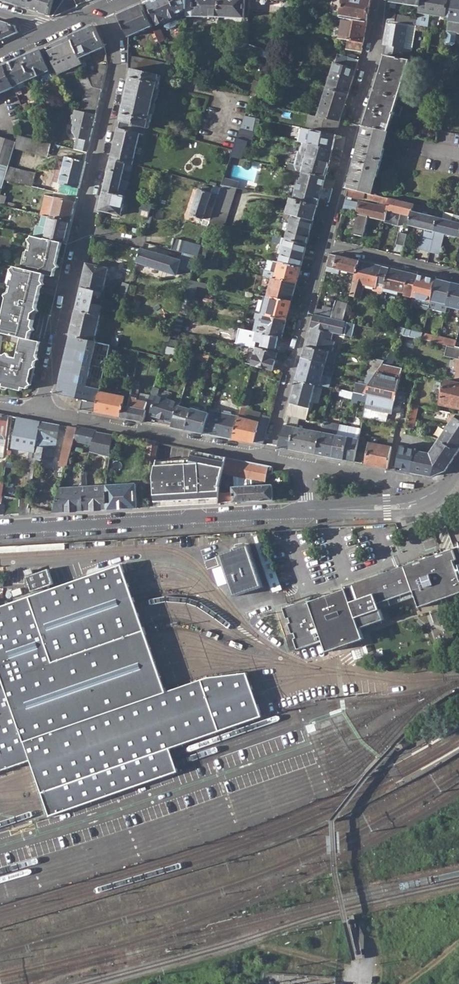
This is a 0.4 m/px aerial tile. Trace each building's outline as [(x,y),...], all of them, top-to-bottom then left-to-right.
[(30,8),(33,0),(7,0),(7,1),(30,8)] [(30,8),(51,15),(56,0),(33,0),(30,8)] [(75,0),(59,0),(54,16),(77,6),(75,0)] [(159,25),(177,16),(179,15),(178,14),(172,0),(153,0),(148,2),(159,25)] [(187,11),(188,0),(172,0),(178,14),(187,11)] [(220,0),(188,0),(187,11),(187,16),(219,17),(220,0)] [(244,17),(246,0),(220,0),(219,17),(244,17)] [(284,6),(291,7),(300,9),(303,1),(299,0),(286,0),(284,6)] [(367,21),(371,0),(343,0),(341,16),(343,17),(367,21)] [(421,6),(422,0),(391,0),(389,8),(395,9),(397,3),(421,6)] [(420,12),(419,12),(418,20),(418,25),(429,27),(431,14),(450,17),(453,0),(422,0),(421,6),(420,12)] [(450,17),(445,44),(452,45),(456,43),(457,33),(458,34),(458,0),(453,0),(450,17)] [(120,14),(130,37),(154,26),(144,4),(120,14)] [(387,21),(395,22),(396,13),(389,12),(387,21)] [(398,16),(397,22),(408,24),(415,25),(418,25),(418,20),(398,16)] [(339,37),(347,38),(363,41),(367,21),(343,17),(339,37)] [(4,38),(19,32),(16,25),(0,20),(0,29),(4,38)] [(410,60),(413,38),(406,37),(408,24),(397,22),(395,22),(387,21),(383,45),(388,46),(387,55),(410,60)] [(415,25),(408,24),(406,37),(413,38),(415,25)] [(72,35),(82,57),(90,53),(105,46),(95,25),(92,26),(72,35)] [(156,31),(161,42),(167,39),(162,28),(156,31)] [(60,73),(84,62),(82,57),(72,35),(47,46),(60,73)] [(361,51),(363,41),(347,38),(346,48),(361,51)] [(32,78),(40,74),(50,70),(53,76),(60,73),(47,46),(23,57),(32,78)] [(258,54),(268,58),(270,52),(260,48),(258,54)] [(82,57),(84,62),(86,60),(92,58),(90,53),(82,57)] [(164,75),(178,79),(171,63),(130,55),(130,67),(133,68),(164,75)] [(364,126),(387,131),(392,114),(398,115),(401,106),(396,104),(410,60),(387,55),(364,126)] [(441,65),(450,67),(452,56),(443,55),(441,65)] [(5,65),(14,86),(32,78),(23,57),(5,65)] [(326,87),(347,94),(356,68),(334,62),(326,87)] [(88,71),(91,78),(104,82),(108,64),(101,63),(99,74),(88,71)] [(14,87),(14,86),(5,65),(0,67),(0,93),(14,87)] [(145,126),(150,127),(164,75),(133,68),(121,120),(145,126)] [(53,78),(53,76),(50,70),(40,74),(43,82),(53,78)] [(86,90),(94,87),(91,78),(88,71),(87,70),(84,72),(85,74),(80,76),(86,90)] [(180,79),(196,83),(197,76),(183,75),(184,71),(181,71),(180,79)] [(102,88),(104,82),(91,78),(94,87),(102,88)] [(251,102),(254,102),(260,81),(256,80),(251,95),(253,96),(251,102)] [(88,111),(96,114),(98,108),(102,88),(94,87),(88,111)] [(326,87),(317,116),(339,121),(347,94),(326,87)] [(22,105),(25,111),(43,103),(40,97),(22,105)] [(439,128),(449,129),(453,105),(443,103),(439,128)] [(87,152),(90,141),(96,114),(88,111),(76,108),(74,114),(72,113),(70,122),(74,124),(72,130),(76,137),(75,148),(87,152)] [(313,130),(335,135),(339,121),(317,116),(309,114),(305,128),(313,130)] [(243,125),(248,126),(251,116),(246,115),(243,125)] [(143,134),(145,126),(121,120),(119,128),(140,133),(143,134)] [(348,188),(371,194),(375,177),(376,177),(384,148),(383,147),(387,131),(364,126),(348,188)] [(126,162),(132,163),(140,133),(119,128),(112,158),(126,162)] [(232,155),(242,158),(250,134),(254,135),(254,131),(241,128),(232,155)] [(308,143),(332,149),(335,136),(335,135),(313,130),(312,137),(301,135),(300,141),(303,142),(308,143)] [(15,146),(22,148),(25,136),(18,135),(16,142),(15,146)] [(22,148),(28,150),(32,137),(25,136),(22,148)] [(4,180),(9,166),(15,146),(16,142),(0,137),(0,194),(4,180)] [(28,150),(35,152),(39,139),(32,137),(28,150)] [(35,152),(42,154),(46,140),(39,139),(35,152)] [(42,154),(48,155),(52,142),(46,140),(42,154)] [(295,164),(289,162),(287,169),(297,171),(303,172),(303,171),(325,177),(332,149),(308,143),(303,142),(300,153),(298,152),(295,164)] [(222,185),(230,186),(238,164),(242,164),(244,158),(242,158),(232,155),(222,185)] [(61,183),(80,188),(87,161),(68,156),(61,183)] [(132,163),(126,162),(112,158),(104,191),(118,194),(125,196),(128,181),(121,179),(124,169),(131,171),(132,163)] [(277,166),(287,169),(289,162),(279,160),(277,166)] [(4,180),(12,181),(15,167),(9,166),(4,180)] [(12,181),(19,183),(22,169),(15,167),(12,181)] [(19,183),(26,185),(29,171),(22,169),(19,183)] [(26,185),(33,186),(34,178),(35,173),(29,171),(26,185)] [(303,171),(303,172),(300,180),(299,180),(294,198),(318,204),(325,177),(303,171)] [(47,181),(34,178),(33,186),(45,189),(47,181)] [(204,221),(209,222),(211,216),(213,215),(219,195),(218,193),(220,190),(204,185),(203,190),(200,189),(191,214),(205,219),(204,221)] [(209,222),(224,225),(237,187),(230,186),(222,185),(220,190),(218,193),(219,195),(213,215),(211,216),(209,222)] [(351,233),(362,236),(367,216),(385,220),(389,198),(371,194),(348,188),(346,196),(377,203),(376,206),(359,202),(358,205),(345,200),(342,208),(356,212),(351,233)] [(100,209),(121,214),(125,196),(118,194),(104,191),(100,209)] [(46,194),(42,213),(47,215),(50,216),(71,220),(76,200),(46,194)] [(287,212),(291,214),(313,220),(318,204),(294,198),(291,197),(287,212)] [(396,212),(412,216),(414,204),(389,198),(385,220),(394,222),(396,212)] [(145,207),(151,209),(152,207),(154,202),(151,202),(147,201),(145,207)] [(422,237),(434,240),(440,210),(414,204),(412,216),(410,224),(424,227),(422,237)] [(458,236),(458,215),(440,210),(434,240),(432,245),(430,252),(440,255),(445,233),(458,236)] [(291,214),(285,237),(307,244),(313,220),(291,214)] [(50,216),(45,238),(62,242),(66,243),(71,220),(50,216)] [(283,245),(279,263),(301,268),(307,244),(285,237),(273,234),(272,240),(281,243),(281,244),(283,245)] [(3,384),(2,386),(22,390),(22,387),(28,389),(29,386),(32,385),(30,381),(33,369),(36,367),(35,365),(40,341),(30,339),(32,331),(35,329),(33,326),(36,313),(39,311),(37,308),(45,275),(54,277),(56,269),(59,267),(58,265),(61,263),(63,258),(58,257),(62,242),(45,238),(32,235),(31,238),(28,239),(32,244),(30,250),(28,250),(26,256),(29,256),(28,262),(36,264),(34,271),(26,269),(24,277),(15,274),(14,279),(11,278),(10,285),(12,286),(10,293),(7,295),(9,298),(4,319),(6,320),(5,325),(14,327),(12,334),(22,337),(18,358),(0,354),(0,384),(3,384)] [(418,250),(430,252),(432,245),(434,240),(422,237),(418,250)] [(397,250),(403,252),(406,241),(400,239),(397,250)] [(186,253),(198,256),(201,247),(188,244),(186,253)] [(197,262),(203,263),(208,247),(202,245),(202,247),(201,247),(198,256),(199,256),(197,262)] [(137,261),(177,275),(179,268),(193,273),(197,262),(199,256),(198,256),(186,253),(184,252),(181,261),(142,248),(137,261)] [(337,269),(356,274),(359,261),(330,254),(325,271),(336,274),(337,269)] [(350,296),(361,299),(364,285),(374,287),(374,285),(383,287),(388,268),(359,261),(356,274),(350,296)] [(272,277),(296,283),(301,268),(279,263),(275,262),(273,272),(263,270),(262,275),(272,277)] [(82,287),(102,291),(108,268),(87,263),(82,287)] [(402,295),(412,297),(417,275),(388,268),(383,287),(395,290),(403,292),(402,295)] [(412,297),(429,302),(429,300),(434,279),(417,275),(412,297)] [(272,298),(291,302),(296,283),(272,277),(267,297),(272,298)] [(434,279),(429,300),(429,302),(427,308),(445,312),(446,305),(447,304),(452,283),(434,279)] [(185,297),(192,300),(196,286),(205,287),(206,284),(191,280),(185,297)] [(119,295),(125,297),(129,284),(123,282),(119,295)] [(458,309),(458,285),(452,283),(447,304),(446,305),(458,309)] [(76,310),(88,313),(100,315),(104,299),(101,299),(102,291),(82,287),(76,310)] [(380,300),(394,304),(397,294),(394,293),(395,290),(383,287),(380,300)] [(264,315),(286,320),(291,302),(272,298),(267,297),(264,296),(259,314),(264,315)] [(335,302),(333,309),(330,319),(343,322),(345,314),(348,305),(335,302)] [(314,315),(330,319),(333,309),(323,307),(321,313),(315,311),(314,315)] [(94,341),(100,315),(88,313),(76,310),(70,336),(94,341)] [(279,337),(281,338),(286,320),(264,315),(259,314),(252,312),(248,330),(279,337)] [(174,330),(180,331),(183,319),(181,318),(182,315),(179,314),(174,330)] [(330,319),(314,315),(310,328),(305,347),(319,349),(333,353),(335,343),(331,343),(333,333),(352,338),(356,325),(348,323),(343,322),(330,319)] [(115,329),(111,345),(116,346),(120,330),(115,329)] [(262,345),(276,348),(279,337),(248,330),(247,334),(255,337),(255,340),(262,341),(262,345)] [(420,339),(437,343),(438,337),(439,337),(422,332),(421,335),(420,339)] [(56,393),(84,400),(97,403),(99,391),(100,392),(111,345),(99,342),(94,341),(70,336),(56,393)] [(456,341),(438,337),(437,343),(445,345),(454,347),(456,342),(456,341)] [(454,347),(445,345),(443,356),(457,359),(455,371),(457,371),(455,380),(458,381),(458,348),(454,347)] [(252,365),(273,370),(278,353),(257,347),(252,365)] [(302,359),(326,364),(326,363),(332,364),(333,357),(341,359),(342,355),(333,353),(319,349),(305,347),(302,359)] [(299,370),(323,375),(326,364),(302,359),(299,370)] [(384,364),(402,368),(403,363),(387,360),(384,364)] [(369,373),(376,375),(384,364),(371,361),(369,373)] [(391,415),(394,401),(402,368),(384,364),(376,375),(369,385),(362,395),(367,396),(364,410),(391,415)] [(315,385),(334,389),(335,384),(325,382),(325,383),(321,383),(323,375),(299,370),(296,381),(315,385)] [(365,384),(369,385),(376,375),(369,373),(367,373),(365,384)] [(458,409),(458,383),(446,380),(441,405),(458,409)] [(315,385),(296,381),(289,408),(287,416),(299,418),(307,419),(315,385)] [(146,409),(148,403),(136,400),(139,385),(132,384),(129,398),(128,407),(122,406),(120,417),(142,421),(145,413),(146,410),(146,409)] [(82,410),(120,417),(122,406),(128,407),(129,398),(100,392),(99,391),(97,403),(84,400),(82,410)] [(145,413),(174,421),(177,408),(178,406),(150,398),(148,403),(146,409),(146,410),(145,413)] [(233,438),(253,442),(257,430),(266,433),(270,419),(260,417),(261,413),(247,410),(249,402),(244,401),(238,419),(233,438)] [(172,427),(186,429),(191,411),(177,408),(174,421),(172,427)] [(433,416),(447,419),(451,413),(435,409),(433,416)] [(186,429),(202,433),(208,413),(191,410),(191,411),(186,429)] [(207,433),(233,438),(238,419),(230,416),(231,414),(223,411),(222,414),(213,411),(207,433)] [(4,435),(7,434),(9,416),(0,414),(0,434),(4,435)] [(306,452),(317,454),(322,431),(298,427),(299,418),(287,416),(278,447),(306,452)] [(27,480),(36,481),(37,459),(40,422),(17,417),(12,449),(29,453),(27,480)] [(423,433),(438,439),(458,452),(458,450),(458,421),(454,417),(442,435),(426,426),(425,426),(423,433)] [(317,454),(333,457),(337,434),(339,424),(324,421),(322,431),(317,454)] [(40,422),(37,459),(53,462),(59,425),(40,422)] [(354,461),(361,429),(339,424),(337,434),(333,457),(354,461)] [(59,470),(65,471),(74,441),(77,429),(68,427),(59,470)] [(78,427),(77,429),(74,441),(92,445),(96,432),(96,430),(78,427)] [(401,440),(409,441),(411,432),(412,429),(403,427),(401,440)] [(263,444),(266,433),(257,430),(253,442),(263,444)] [(91,450),(111,455),(111,452),(114,435),(96,432),(92,445),(91,450)] [(445,471),(458,452),(438,439),(423,433),(419,432),(417,433),(416,438),(428,442),(426,449),(432,451),(430,453),(416,450),(415,457),(410,456),(409,459),(398,456),(396,470),(431,476),(445,471)] [(365,464),(388,468),(392,447),(370,442),(365,464)] [(147,461),(150,462),(156,463),(156,460),(157,445),(149,444),(147,461)] [(156,463),(155,507),(184,505),(220,503),(220,493),(220,485),(224,473),(228,457),(195,451),(193,458),(156,460),(156,463)] [(228,457),(224,473),(235,475),(242,476),(265,482),(270,465),(228,457)] [(83,487),(84,511),(108,509),(107,485),(87,486),(86,475),(82,475),(83,487)] [(107,485),(108,509),(137,508),(136,484),(107,485)] [(234,487),(235,502),(274,500),(273,485),(243,486),(236,487),(234,487)] [(84,511),(83,487),(61,488),(54,513),(84,511)] [(20,506),(20,515),(31,514),(31,508),(20,506)] [(251,544),(222,554),(236,596),(265,586),(251,544)] [(299,650),(323,641),(327,652),(364,639),(360,628),(384,620),(381,609),(415,597),(419,608),(458,594),(458,564),(456,565),(455,561),(458,560),(454,548),(345,586),(345,589),(334,593),(335,597),(323,601),(322,597),(310,601),(309,599),(289,606),(284,608),(299,650)] [(30,761),(34,770),(38,784),(47,809),(50,816),(178,772),(175,763),(172,755),(170,748),(265,716),(258,698),(257,693),(252,680),(250,672),(209,677),(168,691),(165,681),(160,667),(155,653),(151,639),(145,620),(140,606),(134,590),(129,577),(125,563),(0,606),(0,771),(30,761)] [(32,591),(53,584),(48,569),(26,576),(32,591)] [(437,640),(449,636),(441,611),(430,615),(437,640)]
